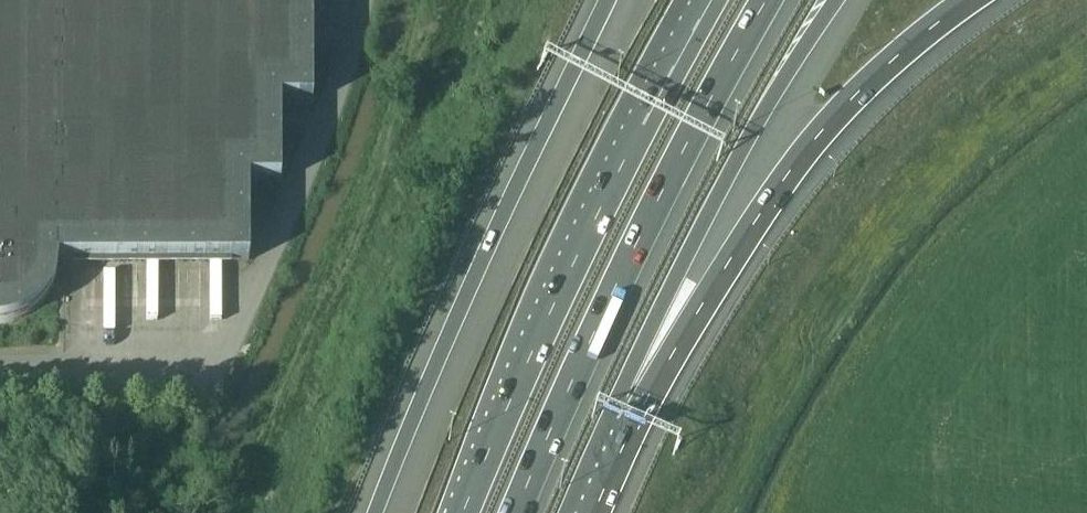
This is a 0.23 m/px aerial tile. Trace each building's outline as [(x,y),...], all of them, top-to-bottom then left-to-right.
[(1,324),(3,323),(6,323),(8,322),(11,322),(13,321),(16,320),(18,319),(20,318),(23,317),(25,316),(27,314),(29,313),(31,311),(33,310),(35,308),(37,306),(39,305),(41,303),(43,301),(44,299),(46,297),(47,294),(49,292),(50,290),(51,288),(52,285),(53,284),(53,283),(54,282),(54,281),(54,280),(55,279),(55,278),(55,277),(56,276),(56,275),(56,274),(56,273),(56,272),(57,271),(57,270),(57,269),(57,268),(57,267),(57,266),(57,265),(58,264),(58,263),(58,262),(58,261),(58,260),(64,260),(249,259),(249,181),(280,181),(280,101),(312,101),(312,0),(0,0),(0,324),(1,324)]
